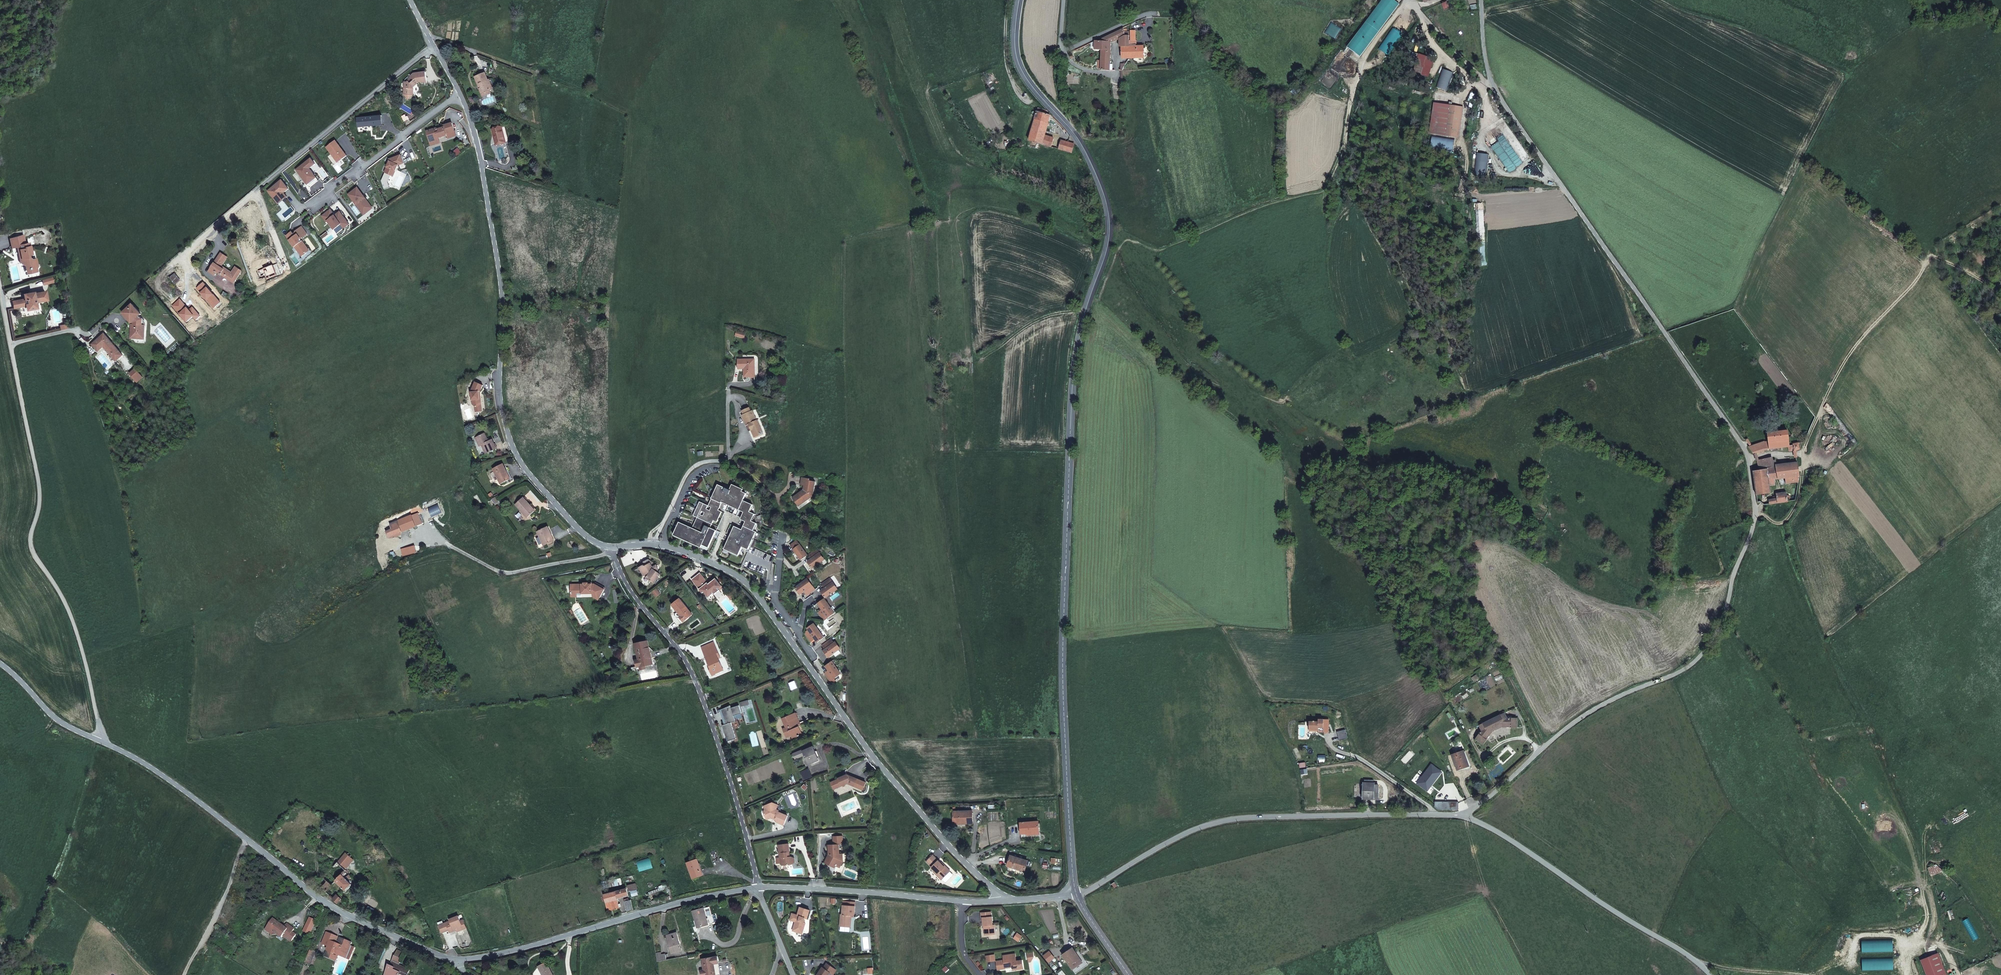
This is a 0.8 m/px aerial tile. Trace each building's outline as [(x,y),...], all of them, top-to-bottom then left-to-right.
[(1346,46),(1359,56),(1399,3),(1395,0),(1381,0),(1346,46)] [(1393,26),(1378,48),(1387,55),(1403,33),(1393,26)] [(1123,28),(1101,39),(1101,40),(1094,40),(1094,50),(1100,50),(1099,70),(1109,71),(1110,42),(1118,39),(1125,35),(1129,36),(1129,31),(1123,31),(1123,28)] [(1118,39),(1118,46),(1120,46),(1129,46),(1129,36),(1125,35),(1118,39)] [(1121,59),(1144,58),(1143,45),(1129,46),(1120,46),(1121,59)] [(408,81),(404,81),(404,90),(406,90),(408,93),(413,93),(413,89),(416,89),(417,83),(416,83),(417,82),(420,82),(420,83),(427,82),(426,76),(425,71),(414,72),(410,75),(412,77),(408,81)] [(480,75),(475,77),(478,85),(480,84),(482,88),(479,89),(482,95),(486,94),(486,92),(490,90),(493,89),(489,80),(488,81),(485,73),(480,75)] [(1463,107),(1433,102),(1429,134),(1459,138),(1463,107)] [(1029,141),(1045,145),(1044,147),(1046,147),(1047,146),(1051,147),(1054,139),(1045,136),(1046,132),(1051,133),(1052,129),(1047,128),(1050,116),(1048,115),(1049,113),(1046,110),(1038,108),(1029,141)] [(437,138),(437,139),(446,137),(445,134),(454,131),(453,127),(452,123),(443,126),(443,127),(444,128),(439,130),(437,129),(426,132),(429,140),(437,138)] [(497,145),(509,142),(505,127),(493,130),(495,137),(497,145)] [(1062,140),(1059,149),(1071,153),(1074,143),(1062,140)] [(326,148),(338,163),(347,156),(335,141),(326,148)] [(388,164),(384,173),(393,177),(398,166),(404,164),(401,155),(389,160),(390,162),(390,164),(388,164)] [(296,171),(309,188),(318,181),(309,169),(315,165),(311,160),(296,171)] [(280,197),(289,190),(282,181),(268,192),(278,205),(287,198),(285,195),(281,198),(280,197)] [(348,195),(364,215),(367,212),(367,208),(370,206),(366,200),(365,201),(364,199),(365,198),(357,188),(348,195)] [(335,216),(331,210),(322,217),(327,223),(328,222),(334,230),(341,225),(344,229),(350,225),(340,212),(335,216)] [(307,235),(302,227),(295,232),(296,233),(293,235),(291,232),(286,236),(294,248),(295,247),(302,257),(307,253),(303,248),(306,246),(302,241),(300,243),(299,241),(301,239),(307,235)] [(36,265),(35,259),(32,260),(30,257),(29,255),(33,254),(29,242),(26,243),(23,234),(10,238),(13,248),(17,247),(19,246),(22,258),(20,259),(22,263),(24,264),(25,264),(26,266),(35,272),(39,266),(36,265)] [(220,266),(227,256),(222,252),(209,271),(215,275),(218,272),(234,283),(243,271),(238,267),(233,274),(220,266)] [(228,257),(227,256),(220,266),(233,274),(238,267),(236,266),(232,272),(223,265),(228,257)] [(40,271),(39,266),(35,272),(26,266),(28,274),(40,271)] [(174,275),(170,278),(175,284),(179,281),(174,275)] [(30,294),(29,293),(22,294),(23,299),(20,300),(21,307),(24,306),(25,311),(35,308),(34,302),(46,299),(44,291),(33,294),(30,294)] [(12,309),(21,307),(20,300),(10,302),(12,309)] [(140,315),(132,305),(121,313),(131,325),(129,339),(139,339),(139,335),(144,335),(145,326),(142,326),(142,321),(139,317),(140,315)] [(108,351),(107,352),(116,362),(123,356),(106,336),(103,336),(92,345),(99,352),(103,348),(105,347),(108,351)] [(744,377),(755,377),(755,359),(738,359),(738,365),(744,365),(744,368),(744,377)] [(137,382),(143,377),(135,369),(130,374),(137,382)] [(479,391),(482,385),(474,382),(470,392),(472,405),(474,407),(481,406),(481,403),(480,399),(479,399),(478,392),(479,391)] [(742,415),(746,425),(749,424),(751,430),(753,434),(755,438),(763,434),(752,410),(751,411),(750,407),(741,410),(743,414),(742,415)] [(1772,434),(1773,443),(1792,440),(1790,432),(1772,434)] [(485,433),(475,438),(480,447),(482,446),(486,454),(497,449),(495,444),(492,439),(489,441),(485,433)] [(1797,449),(1798,451),(1802,450),(1801,442),(1796,444),(1795,441),(1792,441),(1792,440),(1773,443),(1753,448),(1756,452),(1759,452),(1776,447),(1793,446),(1793,449),(1797,449)] [(1772,459),(1760,460),(1762,469),(1780,467),(1781,479),(1789,478),(1802,476),(1800,462),(1780,464),(1779,461),(1773,461),(1772,459)] [(506,472),(507,471),(505,467),(503,463),(494,469),(501,484),(510,479),(506,472)] [(1777,480),(1781,479),(1780,467),(1762,469),(1756,470),(1759,494),(1773,492),(1772,486),(1777,485),(1777,480)] [(805,500),(805,502),(813,496),(816,482),(810,481),(810,479),(802,478),(800,485),(803,486),(803,490),(794,496),(795,497),(794,499),(798,500),(800,503),(805,500)] [(709,548),(716,533),(717,531),(711,528),(714,521),(717,523),(722,512),(719,510),(722,503),(744,513),(741,520),(746,522),(742,529),(734,526),(729,536),(728,539),(724,549),(731,553),(739,556),(743,547),(749,550),(741,566),(763,576),(766,570),(769,571),(775,558),(750,546),(757,532),(754,531),(757,523),(752,521),(755,514),(750,512),(754,505),(744,500),(747,493),(743,491),(744,489),(733,484),(730,490),(718,484),(708,506),(700,501),(693,516),(697,518),(693,528),(680,522),(673,536),(701,548),(702,545),(709,548)] [(1772,504),(1790,502),(1790,499),(1792,499),(1792,496),(1790,496),(1789,492),(1777,494),(1777,498),(1772,499),(1772,504)] [(794,496),(791,498),(798,507),(805,502),(805,500),(800,503),(798,500),(794,499),(795,497),(794,496)] [(529,506),(530,505),(524,498),(515,505),(527,518),(530,515),(534,511),(529,506)] [(412,515),(390,524),(392,529),(386,531),(388,537),(416,526),(412,515)] [(551,536),(552,535),(550,531),(548,526),(537,531),(544,546),(553,541),(551,536)] [(790,546),(801,560),(808,555),(797,541),(790,546)] [(816,549),(808,555),(811,559),(807,562),(812,569),(822,561),(818,555),(819,554),(816,549)] [(411,550),(400,553),(403,560),(413,556),(411,550)] [(638,564),(640,567),(651,561),(648,559),(638,564)] [(651,561),(640,567),(639,568),(643,575),(647,577),(646,578),(654,584),(661,574),(657,564),(654,563),(651,561)] [(634,570),(642,577),(646,578),(647,577),(643,575),(639,568),(634,570)] [(719,588),(722,586),(719,582),(716,578),(713,581),(709,583),(708,582),(700,573),(692,579),(703,592),(704,591),(707,594),(710,595),(713,593),(714,594),(720,589),(719,588)] [(820,591),(825,598),(836,590),(831,584),(833,583),(830,578),(821,584),(824,588),(820,591)] [(806,580),(795,588),(800,595),(804,592),(807,596),(812,592),(809,588),(811,586),(806,580)] [(582,583),(571,583),(572,592),(583,591),(583,592),(593,592),(595,593),(594,595),(600,597),(605,588),(596,583),(595,582),(593,582),(593,583),(589,584),(589,581),(582,582),(582,583)] [(655,597),(660,594),(656,589),(652,592),(655,597)] [(672,604),(678,612),(681,615),(679,617),(683,622),(693,615),(680,598),(672,604)] [(824,599),(817,604),(820,607),(827,602),(824,599)] [(818,612),(824,621),(834,613),(827,602),(820,607),(822,610),(818,612)] [(674,614),(682,623),(683,622),(679,617),(681,615),(678,612),(674,614)] [(808,630),(804,633),(811,642),(815,639),(817,643),(824,638),(815,625),(808,630)] [(823,651),(828,658),(839,650),(834,643),(831,639),(822,646),(825,650),(823,651)] [(647,655),(649,655),(646,641),(635,643),(639,660),(640,667),(652,664),(651,658),(648,659),(647,655)] [(715,648),(717,648),(714,641),(702,647),(710,666),(713,675),(724,670),(719,659),(715,648)] [(841,674),(832,661),(825,666),(829,670),(827,672),(824,673),(831,684),(836,681),(834,679),(841,674)] [(736,739),(731,723),(736,721),(734,716),(742,713),(739,706),(731,708),(731,707),(722,710),(725,721),(724,721),(725,725),(723,725),(728,741),(736,739)] [(796,719),(798,718),(796,713),(781,719),(785,728),(783,729),(786,738),(791,736),(792,739),(803,735),(801,731),(799,726),(796,719)] [(1511,721),(1509,716),(1484,729),(1487,734),(1482,742),(1489,747),(1493,740),(1492,739),(1496,732),(1507,727),(1515,727),(1515,730),(1520,730),(1520,721),(1511,721)] [(1318,723),(1309,724),(1310,732),(1319,732),(1319,733),(1330,733),(1329,721),(1318,721),(1318,723)] [(816,753),(813,746),(803,751),(809,765),(819,760),(816,753)] [(1472,766),(1467,751),(1455,755),(1460,770),(1472,766)] [(1430,792),(1444,773),(1431,763),(1428,767),(1431,769),(1420,784),(1430,792)] [(809,768),(799,772),(803,781),(813,777),(809,768)] [(845,782),(848,783),(854,786),(858,778),(853,776),(847,774),(838,777),(838,778),(831,781),(833,789),(842,785),(841,783),(845,782)] [(1381,797),(1381,784),(1367,785),(1368,798),(1381,797)] [(764,813),(770,815),(774,817),(776,820),(783,823),(787,814),(778,810),(778,809),(780,810),(781,806),(779,805),(779,804),(772,801),(763,804),(765,808),(764,808),(763,811),(764,813)] [(955,811),(953,812),(953,817),(953,822),(966,821),(967,824),(973,823),(972,811),(955,811)] [(1024,833),(1027,833),(1040,832),(1039,821),(1020,822),(1021,834),(1024,833)] [(842,857),(842,851),(838,851),(838,844),(842,844),(842,835),(833,835),(833,844),(828,844),(828,853),(829,853),(829,854),(828,856),(827,856),(824,862),(830,865),(831,863),(835,865),(837,866),(840,867),(843,860),(841,859),(842,857)] [(788,855),(788,852),(789,852),(789,850),(790,849),(789,841),(778,842),(779,862),(781,863),(782,864),(791,864),(793,861),(793,856),(792,855),(789,855),(788,855)] [(348,866),(354,860),(346,853),(338,862),(346,870),(349,867),(348,866)] [(930,867),(936,873),(935,874),(940,879),(949,870),(947,868),(945,865),(944,866),(932,854),(925,861),(930,866),(930,867)] [(1007,866),(1025,872),(1028,861),(1010,855),(1009,861),(1007,866)] [(650,857),(637,861),(639,872),(653,868),(650,857)] [(701,870),(697,859),(687,863),(693,879),(702,875),(700,870),(701,870)] [(344,876),(346,873),(344,871),(335,881),(345,890),(352,883),(344,876)] [(328,888),(332,885),(324,877),(317,884),(325,891),(328,888)] [(621,878),(602,882),(603,889),(622,885),(621,878)] [(628,886),(630,892),(636,891),(638,890),(636,883),(628,886)] [(604,894),(604,895),(605,902),(617,900),(617,898),(617,895),(621,894),(622,897),(626,896),(628,896),(626,890),(626,887),(624,888),(624,889),(604,894)] [(337,903),(341,899),(337,894),(333,899),(337,903)] [(617,900),(605,902),(607,911),(613,910),(619,908),(617,899),(617,898),(617,900)] [(629,898),(624,900),(627,911),(633,910),(631,900),(629,900),(629,898)] [(843,909),(842,913),(841,913),(840,926),(851,927),(852,915),(855,915),(856,905),(843,904),(843,909)] [(795,920),(792,929),(798,931),(799,927),(803,928),(806,922),(804,921),(805,917),(807,918),(810,910),(800,906),(799,910),(797,914),(792,912),(790,919),(795,920)] [(704,908),(693,911),(698,927),(708,924),(704,908)] [(983,918),(992,917),(992,912),(981,913),(982,921),(983,921),(983,918)] [(450,921),(438,925),(441,933),(448,930),(449,932),(454,931),(454,930),(456,929),(456,930),(463,927),(461,921),(459,918),(458,915),(449,919),(450,921)] [(996,935),(995,925),(994,925),(993,917),(992,917),(983,918),(983,921),(984,927),(985,927),(985,936),(996,935)] [(282,937),(283,935),(288,938),(292,940),(296,935),(292,932),(294,929),(290,926),(287,923),(285,926),(281,927),(281,923),(280,923),(277,923),(277,920),(273,918),(267,927),(271,931),(272,934),(272,935),(278,934),(282,937)] [(463,927),(456,930),(457,932),(466,928),(463,920),(461,921),(463,927)] [(343,954),(342,956),(350,960),(355,948),(350,946),(351,943),(340,938),(339,941),(336,940),(335,943),(330,941),(332,935),(329,934),(326,933),(322,943),(329,946),(325,955),(331,958),(334,953),(338,955),(339,953),(343,954)] [(672,934),(668,936),(673,953),(682,950),(676,933),(672,934)] [(340,938),(332,935),(330,941),(335,943),(336,940),(339,941),(340,938)] [(1067,952),(1062,955),(1073,970),(1083,963),(1072,948),(1067,952)] [(1941,951),(1924,958),(1931,974),(1951,974),(1941,951)] [(1006,966),(1013,965),(1013,967),(1013,968),(1024,966),(1023,960),(1017,961),(1016,954),(1004,956),(1005,960),(997,962),(998,970),(1006,969),(1006,968),(1006,966)] [(400,973),(405,974),(407,974),(410,970),(399,965),(401,959),(395,956),(393,959),(391,962),(393,963),(391,966),(389,965),(384,974),(399,974),(400,973)] [(704,970),(705,974),(716,974),(714,964),(718,963),(719,963),(718,956),(702,959),(704,970)] [(831,972),(833,973),(836,968),(829,962),(825,967),(824,966),(817,974),(829,974),(831,972)] [(549,967),(546,963),(539,967),(541,971),(543,974),(551,974),(547,967),(549,967)]
